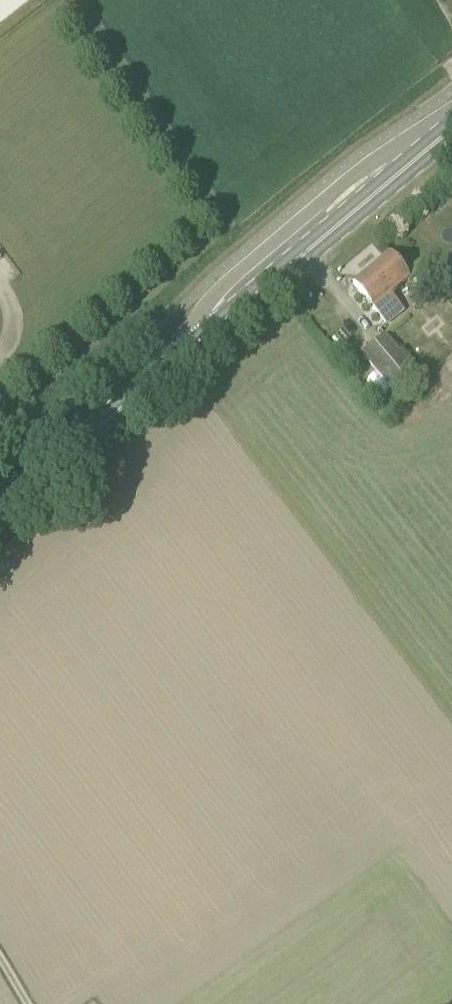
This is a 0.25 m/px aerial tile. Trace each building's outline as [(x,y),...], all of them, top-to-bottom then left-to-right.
[(391,297),(409,281),(388,256),(354,285),(388,324),(403,312),(391,297)] [(389,389),(413,368),(386,337),(362,358),(389,389)]
